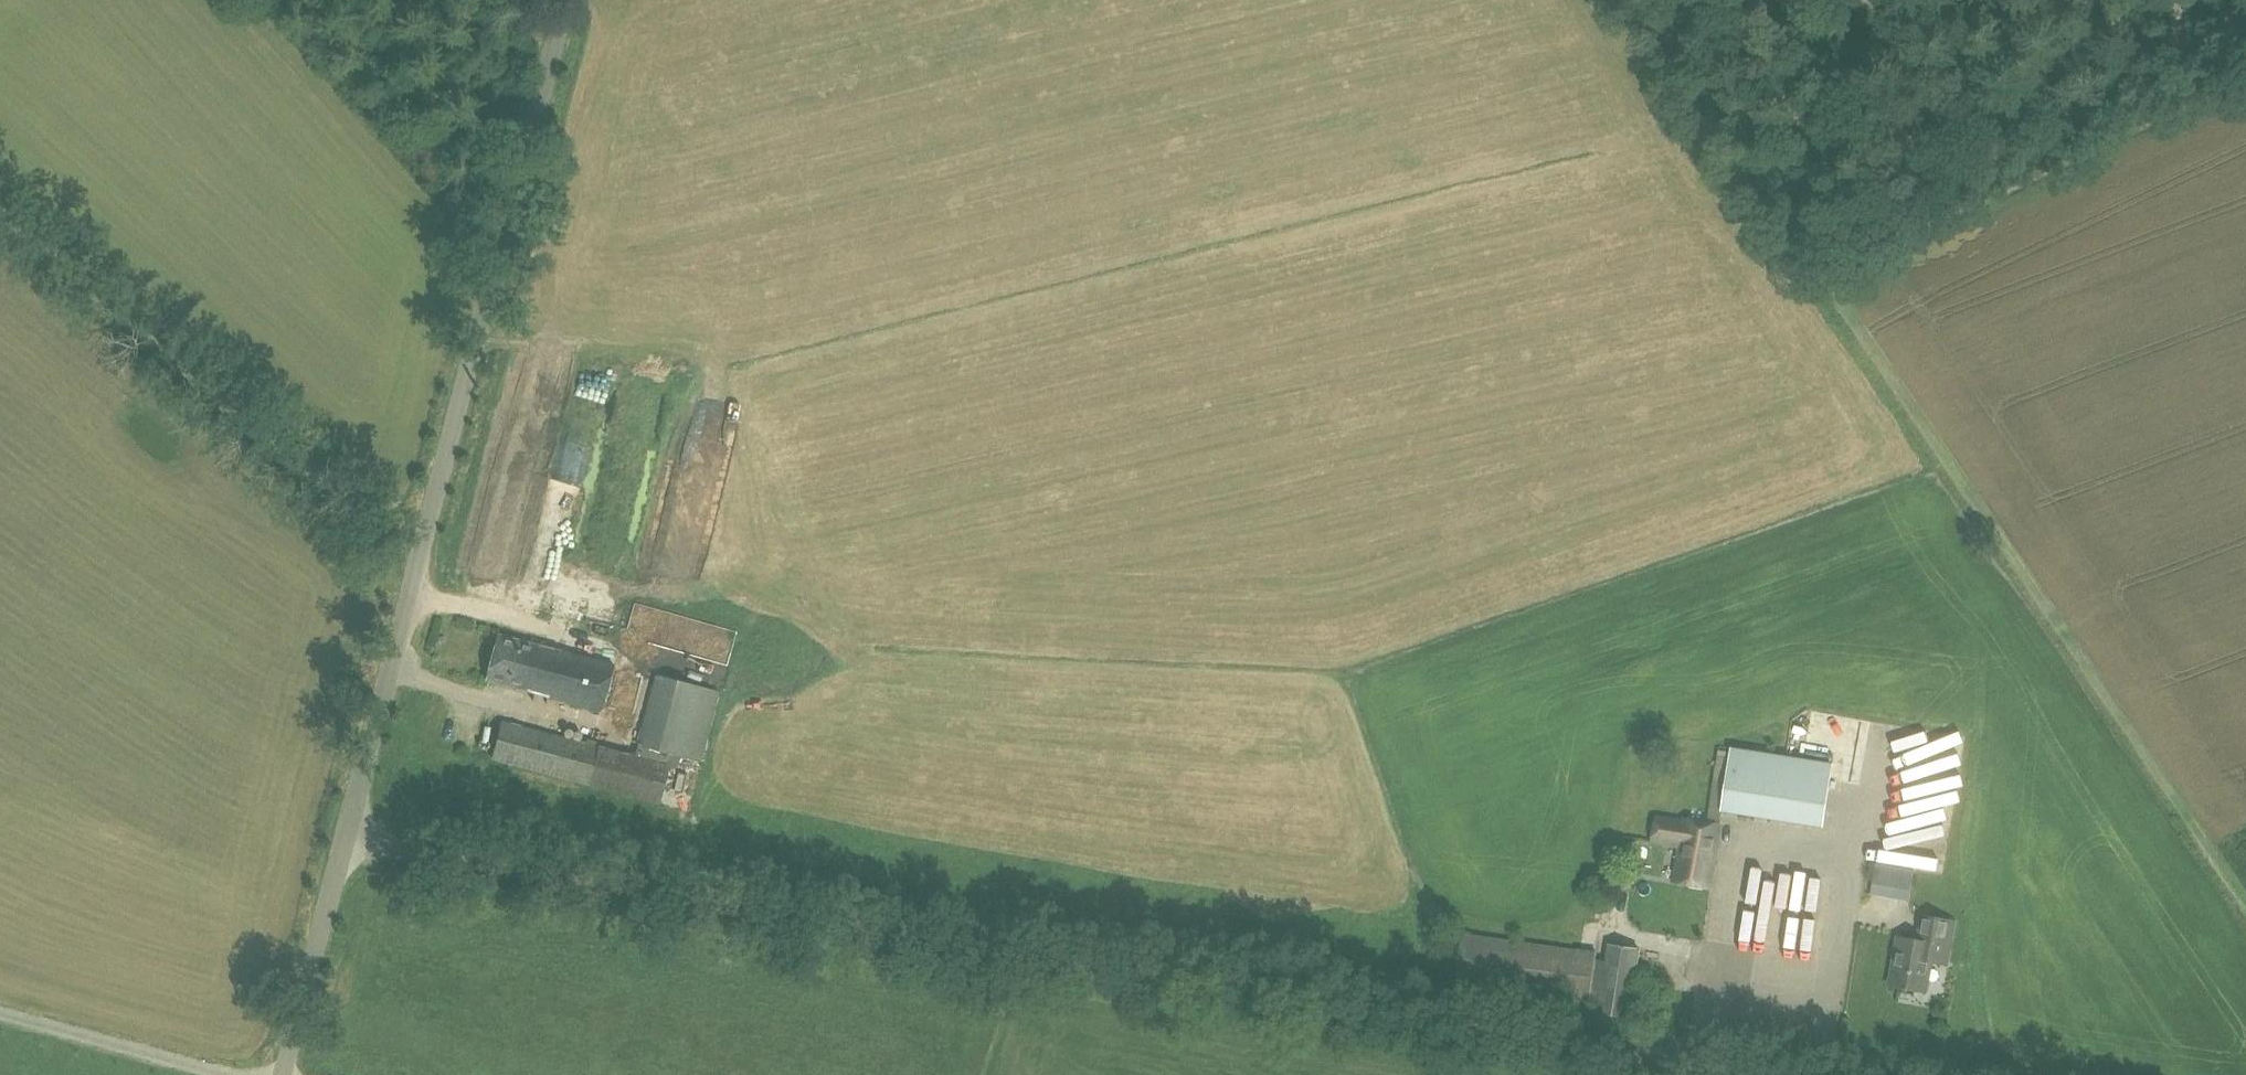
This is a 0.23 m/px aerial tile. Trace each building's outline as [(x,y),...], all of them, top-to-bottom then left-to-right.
[(568,482),(598,482),(598,453),(568,453),(568,482)] [(487,682),(602,713),(614,668),(499,637),(487,682)] [(656,677),(639,746),(702,761),(719,693),(656,677)] [(660,804),(670,767),(503,721),(493,759),(660,804)] [(1722,812),(1824,827),(1834,763),(1731,747),(1722,812)] [(1958,788),(1888,806),(1895,834),(1886,837),(1889,850),(1958,832),(1952,810),(1963,807),(1958,788)] [(1684,820),(1683,821),(1657,817),(1653,842),(1680,846),(1675,883),(1712,888),(1721,825),(1684,820)] [(1876,863),(1871,892),(1871,895),(1909,902),(1915,869),(1876,863)] [(1891,986),(1926,993),(1931,962),(1947,965),(1955,922),(1923,917),(1919,942),(1899,938),(1891,986)] [(1611,947),(1609,962),(1595,960),(1596,954),(1464,935),(1457,984),(1592,1003),(1593,997),(1603,998),(1600,1014),(1628,1018),(1639,951),(1611,947)]
